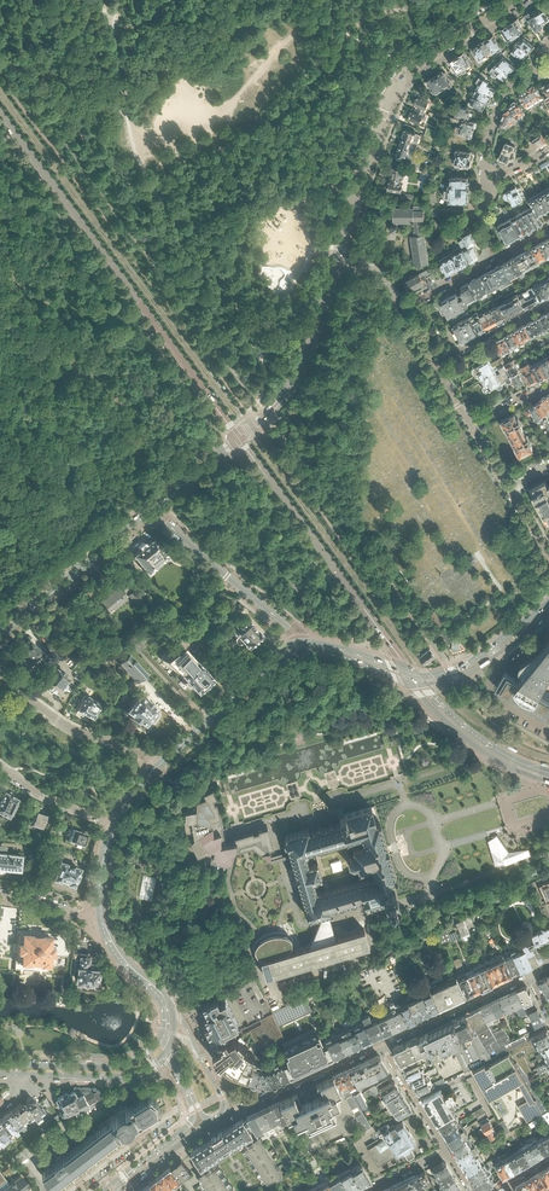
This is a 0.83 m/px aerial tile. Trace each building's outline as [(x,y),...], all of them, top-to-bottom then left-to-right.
[(545,13),(546,12),(545,12),(547,11),(544,7),(543,8),(543,7),(540,9),(539,5),(536,7),(536,9),(533,11),(534,12),(542,25),(543,25),(548,21),(548,20),(548,19),(548,18),(545,13)] [(542,25),(534,12),(530,14),(529,12),(524,15),(525,17),(524,17),(530,28),(533,26),(536,31),(543,26),(543,25),(542,25)] [(524,33),(519,25),(521,24),(518,18),(516,20),(515,19),(508,24),(516,37),(516,36),(520,34),(520,35),(524,33)] [(516,37),(508,24),(501,29),(509,41),(516,37)] [(502,49),(493,35),(488,38),(486,40),(494,52),(497,50),(498,51),(502,49)] [(534,45),(529,41),(530,40),(526,36),(524,38),(524,37),(522,39),(521,38),(517,43),(528,52),(529,52),(534,45)] [(494,52),(486,40),(485,38),(481,41),(481,42),(479,43),(479,44),(487,57),(488,56),(487,55),(490,54),(491,54),(493,54),(493,53),(494,52)] [(528,52),(517,43),(514,47),(515,48),(512,51),(523,59),(528,52)] [(487,57),(479,44),(475,46),(475,45),(472,47),(473,49),(471,50),(479,63),(482,61),(482,60),(483,59),(484,59),(487,57)] [(510,62),(509,60),(510,59),(507,56),(509,54),(508,53),(505,50),(500,55),(499,54),(498,55),(498,56),(500,59),(501,59),(498,63),(510,73),(510,72),(512,70),(513,69),(515,66),(512,64),(514,62),(512,60),(510,62)] [(472,66),(464,52),(459,55),(457,57),(465,70),(468,69),(470,69),(471,68),(472,66)] [(465,70),(457,57),(455,58),(449,61),(453,66),(450,68),(454,75),(457,73),(458,74),(462,72),(463,73),(466,71),(465,70)] [(510,73),(498,63),(497,62),(489,72),(491,74),(492,73),(495,76),(498,74),(504,79),(506,77),(509,73),(510,73)] [(454,83),(450,78),(445,72),(444,72),(443,70),(436,75),(443,86),(444,87),(445,89),(454,83)] [(496,88),(487,83),(488,81),(487,80),(489,76),(482,72),(478,74),(480,75),(476,81),(479,82),(476,87),(479,89),(491,96),(494,91),(496,88)] [(443,86),(436,75),(432,78),(432,77),(427,80),(427,81),(425,82),(428,88),(430,87),(434,93),(435,94),(436,94),(440,92),(440,91),(439,89),(443,86)] [(527,89),(526,89),(536,105),(541,102),(539,100),(543,97),(536,87),(535,84),(534,84),(531,86),(529,85),(527,87),(527,89)] [(490,98),(491,96),(479,89),(478,91),(476,90),(473,95),(487,102),(488,103),(490,98)] [(519,94),(519,95),(522,100),(526,106),(527,109),(532,106),(533,107),(536,105),(526,89),(524,91),(524,90),(522,90),(521,91),(520,92),(521,93),(519,94)] [(425,109),(428,102),(428,101),(429,98),(422,95),(420,98),(417,97),(417,99),(416,99),(415,102),(415,103),(414,105),(418,106),(416,109),(424,112),(425,109)] [(482,110),(487,102),(473,95),(468,105),(471,107),(473,106),(473,105),(482,110)] [(510,106),(509,107),(509,108),(520,124),(521,124),(520,122),(523,120),(520,116),(525,113),(524,113),(523,111),(517,102),(516,102),(516,100),(515,101),(514,101),(512,102),(512,103),(511,103),(510,104),(510,105),(510,106)] [(470,112),(470,109),(455,106),(455,110),(457,110),(456,115),(469,118),(471,118),(472,113),(470,113),(470,112)] [(500,124),(499,127),(501,130),(503,130),(514,122),(517,126),(520,124),(509,108),(507,108),(505,109),(505,111),(505,112),(504,112),(503,115),(501,119),(502,120),(501,121),(502,122),(500,124)] [(420,123),(423,116),(424,112),(416,109),(415,113),(412,111),(409,118),(420,123)] [(476,126),(477,125),(478,122),(477,121),(451,116),(453,121),(454,121),(454,120),(459,121),(459,119),(461,120),(461,123),(457,123),(457,125),(456,125),(455,132),(458,132),(460,130),(467,131),(466,133),(467,134),(472,135),(473,134),(474,129),(475,129),(475,126),(476,126)] [(405,129),(403,137),(413,141),(418,143),(420,135),(418,134),(414,133),(414,132),(413,132),(413,131),(411,131),(405,129)] [(546,141),(547,140),(546,137),(544,138),(541,133),(531,139),(531,140),(532,141),(531,142),(522,147),(527,154),(537,148),(540,146),(543,144),(544,144),(546,142),(547,142),(546,141)] [(401,141),(400,145),(415,150),(417,143),(413,141),(403,137),(402,138),(401,141)] [(515,152),(515,151),(517,148),(515,146),(507,142),(499,160),(505,162),(506,160),(509,161),(511,161),(513,157),(514,156),(515,155),(515,154),(515,152)] [(398,149),(396,152),(397,152),(396,153),(406,157),(406,156),(407,157),(406,159),(411,160),(411,159),(413,160),(414,158),(412,158),(415,151),(414,151),(415,150),(400,145),(399,146),(399,148),(398,149)] [(470,159),(471,151),(455,149),(455,151),(456,151),(455,166),(460,167),(461,164),(463,165),(463,167),(469,168),(469,165),(471,165),(471,159),(470,159)] [(540,165),(542,169),(548,166),(548,162),(548,160),(540,165)] [(400,179),(401,170),(403,171),(403,169),(397,168),(392,167),(391,177),(400,179)] [(469,192),(469,186),(469,184),(468,184),(468,177),(463,177),(463,176),(456,176),(456,177),(451,177),(451,184),(449,184),(449,190),(444,190),(444,197),(449,197),(449,201),(468,201),(468,193),(469,193),(469,192)] [(401,192),(402,184),(401,183),(402,179),(400,179),(391,177),(390,182),(389,181),(388,190),(400,192),(401,192)] [(504,194),(504,196),(505,199),(507,199),(510,198),(513,203),(513,204),(517,202),(522,199),(526,197),(520,187),(517,189),(516,186),(507,192),(504,194)] [(545,192),(538,196),(546,210),(548,208),(548,199),(545,192)] [(546,210),(538,196),(534,199),(531,201),(535,208),(538,214),(546,210)] [(537,226),(528,210),(522,199),(517,202),(522,212),(524,214),(532,229),(537,226)] [(429,264),(427,248),(425,234),(423,234),(422,231),(420,219),(425,219),(425,218),(424,218),(424,211),(425,211),(425,210),(420,210),(420,205),(413,205),(413,207),(410,207),(410,206),(409,206),(409,207),(406,207),(406,206),(405,206),(405,207),(402,207),(402,206),(401,206),(401,207),(398,207),(398,206),(397,206),(397,207),(394,207),(393,207),(393,210),(390,211),(390,214),(390,217),(392,218),(392,224),(390,230),(393,230),(396,231),(397,227),(397,225),(397,223),(398,223),(398,222),(401,222),(401,223),(402,223),(402,222),(405,222),(405,223),(406,223),(406,222),(409,222),(409,223),(410,223),(410,222),(413,222),(413,223),(414,223),(415,231),(415,232),(410,233),(411,239),(415,266),(429,264)] [(520,235),(511,219),(506,211),(506,210),(505,209),(505,208),(503,209),(505,215),(502,217),(502,218),(503,222),(499,224),(498,226),(499,228),(506,241),(508,241),(520,235)] [(543,223),(538,214),(535,208),(531,210),(530,208),(528,210),(537,226),(543,223)] [(522,212),(516,216),(525,232),(526,232),(532,229),(524,214),(522,212)] [(516,216),(511,219),(520,235),(525,232),(516,216)] [(461,236),(458,238),(461,245),(462,246),(466,243),(468,246),(475,242),(475,241),(476,241),(474,238),(474,237),(473,235),(471,232),(468,231),(468,232),(466,230),(460,233),(461,236)] [(540,243),(547,256),(548,255),(548,241),(548,239),(540,243)] [(468,246),(463,249),(469,259),(471,261),(479,257),(479,254),(477,251),(478,251),(476,249),(477,248),(477,247),(476,244),(475,243),(475,242),(468,246)] [(540,244),(532,248),(539,261),(540,263),(543,261),(542,259),(547,256),(540,243),(540,244)] [(451,252),(459,267),(460,267),(468,263),(467,261),(469,259),(463,249),(462,246),(461,245),(452,250),(451,252)] [(527,251),(524,252),(532,267),(536,265),(535,263),(539,261),(532,248),(527,251)] [(459,267),(451,252),(440,259),(441,261),(440,262),(443,266),(441,267),(441,269),(443,271),(445,270),(447,274),(454,271),(453,270),(459,267)] [(521,254),(517,256),(523,269),(525,272),(529,270),(529,269),(532,267),(524,252),(521,254)] [(523,269),(517,256),(513,258),(510,260),(518,275),(520,275),(521,276),(522,276),(524,275),(525,274),(525,272),(523,269)] [(507,262),(504,263),(511,277),(516,274),(517,276),(518,275),(510,260),(509,261),(507,262)] [(504,263),(500,265),(491,270),(499,285),(501,288),(514,281),(511,277),(504,263)] [(491,270),(487,272),(481,276),(489,291),(499,285),(491,270)] [(425,283),(422,278),(425,276),(426,276),(424,271),(415,276),(414,275),(408,278),(409,279),(404,282),(409,292),(425,283)] [(489,291),(481,276),(470,282),(478,296),(484,293),(485,295),(490,292),(489,291)] [(548,278),(541,282),(548,296),(548,295),(548,281),(548,278)] [(478,296),(470,282),(460,287),(461,292),(461,293),(458,294),(465,307),(468,306),(469,301),(477,297),(477,296),(478,296)] [(548,296),(541,282),(533,286),(541,300),(548,296)] [(497,306),(503,319),(504,319),(526,308),(522,301),(523,300),(518,290),(519,290),(518,289),(513,292),(515,297),(497,306)] [(540,300),(534,289),(525,295),(522,289),(519,290),(518,290),(523,300),(522,301),(526,308),(526,307),(540,300)] [(465,308),(465,307),(458,294),(457,293),(451,296),(450,296),(447,298),(441,302),(443,305),(443,306),(441,307),(440,309),(442,313),(444,313),(446,312),(447,313),(447,312),(449,316),(465,308)] [(491,309),(494,315),(495,316),(495,317),(497,322),(503,319),(497,306),(491,309)] [(491,309),(485,312),(488,318),(489,318),(489,320),(492,325),(497,322),(495,317),(495,316),(494,315),(491,309)] [(486,329),(486,328),(479,315),(478,314),(474,316),(474,315),(472,316),(469,310),(467,311),(468,314),(470,317),(478,333),(481,331),(485,329),(486,329)] [(452,323),(468,314),(467,311),(453,318),(451,320),(452,323)] [(485,312),(479,315),(486,328),(492,325),(489,320),(489,318),(488,318),(485,312)] [(547,313),(540,317),(548,330),(548,317),(547,313)] [(478,333),(470,317),(463,321),(462,320),(457,323),(453,325),(456,330),(454,331),(453,333),(455,337),(457,337),(459,336),(462,341),(461,341),(462,341),(466,339),(469,338),(469,337),(471,336),(471,337),(474,335),(478,333)] [(540,317),(533,320),(540,333),(545,331),(545,332),(548,330),(540,317)] [(540,333),(533,320),(527,323),(533,334),(532,335),(533,337),(534,336),(535,337),(537,336),(537,335),(540,333)] [(525,324),(518,328),(525,342),(528,340),(533,338),(531,335),(526,325),(525,324)] [(518,328),(511,332),(518,345),(525,342),(518,328)] [(511,332),(505,335),(511,346),(511,348),(512,348),(512,349),(518,345),(511,332)] [(511,346),(505,335),(493,341),(501,356),(509,352),(508,350),(512,348),(511,348),(511,346)] [(495,370),(493,366),(496,364),(499,368),(500,368),(506,364),(502,357),(491,363),(488,359),(478,365),(479,365),(472,369),(472,371),(474,374),(475,374),(476,375),(478,373),(482,378),(495,370)] [(544,358),(540,361),(548,375),(548,368),(544,358)] [(515,363),(514,362),(513,360),(506,364),(507,367),(508,368),(511,366),(515,373),(511,375),(517,386),(524,382),(515,363)] [(527,380),(521,367),(522,367),(519,361),(515,363),(524,382),(527,380)] [(548,375),(540,361),(536,363),(543,378),(548,375)] [(539,380),(532,366),(530,362),(522,367),(521,367),(527,380),(530,385),(539,380)] [(512,379),(506,368),(507,367),(506,364),(500,368),(502,372),(500,373),(499,372),(498,372),(496,370),(495,370),(482,378),(485,384),(483,385),(483,388),(484,390),(487,391),(492,388),(496,385),(497,385),(498,387),(500,388),(502,386),(503,384),(502,383),(506,381),(507,382),(509,382),(511,381),(512,379)] [(536,364),(532,366),(539,380),(543,378),(536,364)] [(548,412),(542,400),(536,404),(545,422),(548,429),(548,420),(547,417),(548,416),(548,413),(548,412)] [(536,404),(529,407),(532,414),(539,426),(545,422),(536,404)] [(525,431),(519,420),(518,420),(514,413),(507,418),(506,417),(501,419),(511,438),(525,431)] [(533,449),(529,442),(530,441),(525,431),(511,438),(520,455),(533,449)] [(548,490),(548,489),(548,487),(546,481),(529,490),(535,501),(533,502),(540,514),(542,513),(548,526),(548,491),(548,490)] [(163,560),(165,558),(160,551),(161,551),(161,548),(159,546),(157,545),(156,546),(151,540),(132,556),(146,573),(147,573),(149,576),(153,572),(151,569),(158,564),(160,566),(165,562),(163,560)] [(476,561),(472,556),(465,560),(469,566),(476,561)] [(108,613),(125,599),(114,585),(108,590),(110,591),(98,601),(101,605),(102,607),(108,613)] [(141,602),(133,591),(128,595),(137,606),(141,602)] [(441,621),(434,610),(428,614),(437,626),(443,622),(443,621),(443,620),(441,621)] [(261,636),(255,630),(254,631),(253,630),(254,629),(252,626),(250,627),(249,626),(250,624),(245,619),(244,620),(242,617),(233,625),(235,628),(231,632),(232,634),(234,636),(235,637),(236,637),(235,638),(235,639),(235,640),(235,641),(235,642),(237,644),(238,644),(239,644),(240,644),(241,643),(242,644),(242,646),(244,648),(246,648),(247,649),(249,647),(250,647),(252,645),(252,643),(255,641),(256,641),(259,639),(259,637),(261,636)] [(191,624),(183,632),(186,635),(187,636),(189,634),(192,637),(197,632),(191,624)] [(453,640),(445,628),(440,632),(448,644),(453,640)] [(192,637),(191,637),(196,642),(200,647),(201,646),(206,641),(206,640),(205,640),(198,631),(197,632),(192,637)] [(496,687),(508,694),(548,719),(548,696),(540,691),(544,685),(545,685),(547,681),(548,679),(548,637),(547,640),(543,645),(538,650),(534,654),(528,658),(522,661),(521,663),(520,664),(520,666),(520,667),(520,669),(521,671),(522,672),(523,672),(520,676),(519,679),(505,671),(496,687)] [(40,652),(28,640),(20,649),(32,660),(33,659),(35,660),(36,658),(36,657),(40,652)] [(51,640),(46,646),(53,653),(59,647),(58,647),(58,648),(51,641),(51,640)] [(205,651),(212,645),(207,640),(206,640),(206,641),(201,646),(205,651)] [(428,660),(434,656),(429,649),(421,655),(419,652),(417,654),(425,664),(429,661),(428,660)] [(205,674),(198,666),(197,666),(193,661),(183,651),(169,664),(177,672),(178,674),(178,675),(183,680),(182,680),(183,681),(182,682),(187,687),(188,686),(189,687),(194,692),(209,679),(204,674),(205,674)] [(146,674),(133,659),(133,660),(128,655),(119,663),(133,680),(136,683),(146,674)] [(82,674),(79,671),(81,668),(76,664),(71,670),(77,674),(74,677),(78,680),(82,674)] [(62,684),(67,678),(61,674),(63,671),(59,669),(58,671),(52,667),(47,673),(46,673),(44,675),(45,675),(45,676),(40,683),(45,687),(44,689),(47,692),(49,690),(54,694),(59,687),(60,687),(61,688),(62,686),(62,685),(62,684)] [(85,682),(90,673),(90,671),(87,669),(81,680),(85,682)] [(150,702),(145,698),(143,699),(143,700),(137,695),(135,694),(134,693),(133,691),(133,690),(133,688),(133,687),(134,685),(135,684),(136,683),(133,680),(132,681),(130,683),(129,685),(129,687),(129,689),(129,691),(129,693),(130,694),(131,696),(133,697),(134,698),(124,711),(125,712),(126,713),(129,715),(129,716),(130,716),(129,717),(135,722),(137,721),(143,726),(149,717),(150,717),(151,717),(154,713),(154,712),(155,709),(149,705),(149,704),(150,702)] [(90,718),(98,705),(93,702),(94,700),(83,695),(80,699),(81,700),(76,710),(90,718)] [(172,782),(177,787),(178,787),(183,783),(183,782),(183,781),(178,777),(177,777),(173,781),(172,781),(172,782)] [(193,799),(195,804),(192,807),(188,807),(185,808),(183,808),(185,822),(185,825),(186,830),(191,830),(193,834),(193,835),(189,837),(198,856),(207,851),(212,853),(211,860),(225,863),(230,864),(231,864),(234,851),(253,846),(268,858),(271,861),(273,861),(285,857),(290,856),(294,870),(299,884),(306,908),(305,908),(304,911),(305,914),(307,915),(308,914),(309,918),(319,916),(320,918),(321,918),(310,945),(287,952),(289,950),(291,946),(292,944),(292,943),(292,942),(291,940),(291,939),(290,938),(288,937),(287,936),(285,935),(282,934),(279,934),(278,934),(274,934),(270,935),(266,936),(264,937),(263,938),(262,939),(259,941),(257,943),(256,945),(255,946),(255,948),(255,950),(255,951),(256,953),(256,955),(259,956),(262,957),(265,958),(265,959),(261,960),(266,976),(369,945),(364,929),(336,938),(333,928),(328,913),(330,912),(332,912),(334,911),(332,907),(339,905),(340,905),(342,906),(344,906),(345,904),(345,903),(352,901),(352,902),(354,903),(356,902),(357,900),(364,898),(365,903),(366,905),(367,905),(367,904),(370,903),(371,903),(398,895),(393,879),(397,878),(390,854),(388,849),(387,846),(376,810),(376,809),(375,805),(344,815),(341,816),(339,816),(342,824),(334,826),(334,825),(333,824),(331,825),(330,826),(330,827),(322,829),(321,828),(318,829),(317,830),(317,831),(310,833),(309,829),(306,830),(304,831),(290,835),(288,836),(284,837),(285,840),(284,842),(284,845),(286,846),(287,846),(289,853),(284,855),(272,859),(269,857),(271,855),(270,850),(268,848),(274,847),(268,827),(258,830),(259,831),(254,833),(253,833),(253,831),(236,836),(236,838),(226,841),(226,839),(223,829),(222,826),(223,825),(220,815),(220,814),(216,802),(215,803),(213,798),(217,797),(213,789),(193,799)] [(15,799),(7,794),(2,791),(1,791),(0,791),(0,820),(1,820),(2,820),(4,820),(5,820),(6,819),(7,818),(9,815),(12,808),(10,807),(15,799)] [(44,827),(47,816),(45,815),(34,811),(34,812),(32,811),(31,815),(32,816),(29,825),(40,828),(41,826),(44,827)] [(82,846),(86,834),(72,829),(69,828),(67,835),(69,836),(68,841),(76,844),(75,847),(80,848),(81,846),(82,846)] [(497,835),(496,835),(488,841),(495,865),(505,864),(530,855),(528,848),(508,851),(503,844),(497,835)] [(154,865),(157,855),(158,853),(145,849),(141,862),(154,865)] [(19,855),(0,853),(0,869),(17,871),(19,855)] [(46,869),(49,859),(43,857),(40,867),(46,869)] [(76,875),(78,868),(71,866),(71,865),(65,863),(65,864),(57,861),(57,862),(56,862),(53,870),(51,870),(48,877),(51,877),(50,879),(58,882),(58,880),(66,882),(65,884),(72,886),(74,880),(75,880),(77,875),(76,875)] [(144,875),(140,894),(151,896),(155,877),(144,875)] [(539,885),(546,903),(548,902),(548,881),(539,885)] [(544,904),(543,905),(543,904),(540,906),(541,908),(546,920),(548,919),(548,913),(544,904)] [(463,919),(456,922),(456,923),(461,935),(462,935),(463,938),(470,935),(468,932),(469,931),(463,919)] [(519,951),(521,957),(526,967),(532,964),(546,958),(545,957),(543,952),(541,952),(540,951),(538,950),(535,944),(535,943),(540,940),(541,941),(548,937),(548,936),(548,921),(548,922),(548,923),(546,924),(547,925),(543,927),(541,925),(537,927),(536,930),(533,932),(536,938),(533,939),(530,941),(529,941),(527,941),(522,943),(522,945),(524,949),(519,951)] [(446,929),(439,932),(444,943),(451,940),(448,934),(446,929)] [(48,972),(51,933),(41,932),(41,931),(28,930),(28,931),(17,930),(14,969),(48,972)] [(512,974),(519,970),(526,967),(521,957),(519,951),(517,952),(515,949),(512,951),(513,954),(505,958),(512,974)] [(512,974),(505,958),(503,955),(502,954),(501,955),(499,954),(497,955),(497,957),(506,977),(512,974)] [(100,984),(101,969),(94,969),(95,968),(95,965),(94,964),(92,964),(91,965),(92,958),(81,957),(80,967),(80,968),(79,968),(78,969),(77,969),(77,970),(77,971),(77,972),(78,973),(79,973),(79,982),(80,982),(81,984),(83,984),(84,983),(95,983),(95,985),(98,985),(99,984),(100,984)] [(473,992),(465,971),(459,957),(453,960),(456,967),(455,967),(457,971),(457,970),(459,974),(457,975),(463,989),(466,995),(473,992)] [(506,977),(497,957),(495,958),(493,957),(490,958),(490,960),(499,980),(506,977)] [(499,980),(490,960),(489,961),(488,961),(486,960),(484,961),(484,963),(492,983),(499,980)] [(492,983),(484,963),(473,968),(481,988),(492,983)] [(481,988),(473,968),(472,968),(465,971),(473,992),(481,988)] [(548,975),(541,978),(540,980),(548,998),(548,976),(548,975)] [(464,995),(456,976),(448,979),(449,981),(444,983),(436,986),(436,985),(429,988),(438,1008),(464,996),(464,995)] [(273,1012),(254,978),(231,989),(248,1022),(249,1022),(249,1023),(260,1018),(271,1013),(273,1012)] [(538,1009),(527,986),(525,986),(518,989),(529,1013),(538,1009)] [(438,1008),(429,988),(423,991),(432,1011),(438,1008)] [(529,1013),(518,989),(509,993),(516,1008),(520,1017),(529,1013)] [(207,998),(201,991),(197,995),(203,1001),(207,998)] [(432,1011),(423,991),(418,993),(417,991),(413,993),(413,995),(423,1015),(432,1011)] [(516,1008),(509,993),(500,997),(508,1012),(516,1008)] [(423,1015),(413,995),(411,994),(408,996),(408,997),(407,998),(408,999),(408,1000),(416,1018),(423,1015)] [(238,1024),(225,999),(218,1002),(216,997),(204,1003),(202,1004),(207,1014),(204,1015),(209,1025),(204,1028),(212,1043),(225,1036),(228,1035),(226,1030),(238,1024)] [(508,1012),(500,997),(491,1001),(499,1016),(500,1016),(502,1015),(508,1012)] [(399,1026),(390,1005),(384,1008),(380,999),(378,1001),(382,1011),(391,1030),(399,1026)] [(416,1018),(408,1000),(399,1004),(408,1022),(416,1018)] [(491,1001),(480,1007),(490,1024),(500,1019),(499,1016),(491,1001)] [(402,1022),(397,1013),(402,1010),(407,1022),(407,1023),(408,1022),(399,1004),(398,1005),(398,1003),(395,1005),(395,1006),(393,1003),(389,1004),(390,1005),(399,1026),(400,1026),(400,1025),(399,1024),(402,1022)] [(507,1034),(504,1027),(499,1029),(498,1027),(494,1029),(490,1024),(480,1007),(466,1013),(490,1052),(495,1049),(498,1054),(499,1054),(508,1049),(504,1043),(510,1040),(507,1034)] [(383,1033),(376,1018),(371,1008),(366,1010),(368,1013),(362,1016),(364,1021),(372,1038),(383,1033)] [(544,1022),(538,1009),(529,1013),(536,1026),(544,1022)] [(391,1030),(382,1011),(380,1012),(377,1014),(378,1016),(376,1018),(383,1033),(391,1030)] [(271,1013),(260,1018),(262,1023),(249,1030),(258,1048),(283,1036),(271,1013)] [(490,1052),(466,1013),(452,1020),(452,1021),(452,1022),(450,1023),(449,1022),(425,1033),(426,1034),(422,1036),(421,1036),(421,1035),(420,1035),(421,1037),(422,1039),(427,1051),(427,1052),(429,1052),(431,1051),(432,1054),(434,1053),(437,1052),(436,1051),(439,1050),(438,1049),(442,1047),(442,1048),(445,1046),(446,1049),(450,1047),(452,1046),(464,1070),(457,1073),(458,1075),(469,1070),(493,1057),(490,1052)] [(372,1038),(364,1021),(359,1024),(358,1024),(358,1023),(357,1024),(354,1026),(362,1043),(372,1038)] [(362,1043),(354,1026),(352,1023),(348,1025),(344,1026),(344,1027),(354,1047),(362,1043)] [(354,1047),(344,1027),(340,1029),(339,1026),(334,1029),(334,1030),(335,1031),(345,1051),(354,1047)] [(540,1048),(539,1047),(548,1042),(548,1031),(548,1029),(537,1034),(534,1029),(528,1032),(510,1040),(504,1043),(508,1049),(517,1061),(519,1064),(525,1072),(525,1073),(531,1070),(528,1063),(530,1061),(527,1054),(540,1048)] [(345,1051),(335,1031),(334,1030),(333,1031),(334,1033),(331,1035),(331,1037),(326,1039),(327,1040),(326,1040),(333,1057),(345,1051)] [(333,1057),(326,1040),(323,1042),(319,1034),(289,1048),(292,1056),(283,1060),(290,1077),(333,1057)] [(427,1051),(422,1039),(421,1037),(420,1035),(411,1040),(419,1057),(425,1054),(423,1051),(424,1051),(425,1052),(427,1051)] [(253,1063),(256,1055),(251,1053),(248,1052),(248,1050),(245,1048),(242,1046),(244,1044),(241,1042),(238,1039),(236,1040),(234,1037),(227,1040),(225,1036),(212,1043),(215,1049),(212,1051),(213,1054),(216,1060),(217,1060),(218,1063),(218,1064),(220,1066),(221,1068),(223,1069),(225,1071),(227,1073),(230,1074),(231,1075),(232,1075),(246,1080),(253,1063)] [(419,1057),(411,1040),(402,1044),(410,1061),(416,1058),(417,1060),(420,1059),(419,1057)] [(539,1047),(540,1048),(542,1052),(543,1052),(544,1054),(548,1052),(548,1042),(539,1047)] [(410,1061),(402,1044),(395,1047),(394,1051),(401,1062),(403,1065),(408,1063),(408,1062),(410,1061)] [(488,1061),(474,1070),(479,1080),(484,1089),(484,1088),(490,1098),(518,1082),(528,1099),(518,1105),(527,1121),(528,1123),(529,1122),(542,1114),(548,1110),(545,1103),(542,1098),(539,1094),(535,1088),(530,1080),(525,1073),(525,1072),(519,1064),(517,1061),(514,1063),(509,1053),(490,1064),(488,1061)] [(389,1070),(383,1060),(381,1057),(377,1056),(370,1059),(378,1075),(389,1070)] [(378,1075),(370,1059),(359,1064),(366,1081),(367,1082),(378,1076),(378,1075)] [(290,1077),(283,1060),(275,1063),(283,1080),(290,1077)] [(548,1062),(536,1068),(540,1075),(548,1071),(548,1062)] [(256,1083),(262,1066),(253,1063),(246,1080),(247,1080),(246,1081),(247,1082),(249,1082),(250,1082),(255,1084),(255,1083),(256,1083)] [(283,1080),(275,1063),(272,1065),(270,1067),(271,1068),(269,1069),(270,1085),(271,1085),(273,1084),(277,1083),(283,1080)] [(425,1072),(423,1068),(426,1067),(424,1063),(423,1064),(421,1064),(414,1068),(406,1071),(411,1078),(425,1072)] [(270,1085),(269,1069),(268,1064),(267,1064),(267,1068),(266,1068),(265,1067),(262,1066),(256,1083),(261,1085),(261,1084),(265,1085),(267,1085),(270,1085)] [(366,1081),(359,1064),(353,1067),(349,1069),(361,1091),(362,1091),(364,1090),(360,1084),(366,1081)] [(430,1078),(428,1075),(437,1071),(435,1067),(425,1072),(411,1078),(415,1085),(430,1078)] [(368,1107),(360,1091),(361,1091),(349,1069),(348,1069),(349,1070),(349,1069),(349,1070),(348,1071),(345,1073),(339,1076),(338,1075),(335,1077),(334,1076),(333,1076),(334,1077),(333,1077),(334,1077),(340,1088),(338,1089),(340,1093),(341,1093),(343,1093),(349,1104),(363,1131),(371,1126),(362,1110),(368,1107)] [(339,1103),(339,1102),(336,1096),(341,1093),(340,1093),(338,1089),(340,1088),(334,1077),(333,1077),(334,1077),(333,1076),(316,1084),(321,1095),(319,1096),(317,1092),(312,1094),(311,1090),(305,1093),(307,1097),(302,1099),(304,1103),(302,1104),(297,1093),(279,1102),(288,1118),(293,1116),(295,1119),(294,1119),(296,1123),(296,1122),(297,1123),(305,1120),(306,1123),(308,1127),(308,1128),(309,1127),(310,1130),(313,1128),(312,1126),(335,1115),(335,1114),(333,1110),(333,1109),(337,1108),(335,1105),(339,1103)] [(420,1093),(445,1081),(443,1078),(433,1083),(431,1080),(430,1079),(430,1078),(415,1085),(416,1087),(420,1093)] [(406,1098),(400,1088),(399,1088),(394,1080),(391,1082),(390,1082),(379,1089),(379,1090),(384,1097),(382,1098),(389,1109),(392,1113),(393,1113),(396,1116),(411,1107),(406,1099),(406,1098)] [(96,1101),(99,1097),(101,1095),(101,1093),(99,1090),(98,1089),(97,1089),(97,1088),(82,1087),(81,1088),(80,1087),(74,1087),(74,1088),(75,1091),(68,1094),(76,1111),(96,1101)] [(456,1113),(448,1100),(449,1099),(451,1101),(453,1100),(453,1099),(454,1099),(456,1098),(456,1097),(457,1096),(453,1091),(451,1091),(449,1092),(450,1093),(449,1093),(446,1094),(448,1096),(446,1097),(441,1090),(424,1100),(436,1119),(438,1122),(452,1115),(456,1113)] [(76,1111),(68,1094),(68,1093),(67,1093),(63,1095),(58,1098),(59,1100),(61,1104),(59,1105),(63,1112),(59,1113),(63,1119),(68,1116),(66,1113),(70,1111),(71,1113),(76,1111)] [(53,1187),(124,1133),(123,1132),(125,1130),(125,1129),(127,1129),(129,1129),(130,1128),(132,1127),(133,1125),(134,1123),(135,1124),(137,1122),(138,1123),(161,1110),(159,1108),(159,1104),(158,1103),(156,1100),(155,1098),(152,1096),(151,1094),(129,1108),(129,1109),(126,1111),(126,1113),(124,1113),(122,1114),(120,1115),(119,1116),(118,1118),(117,1117),(113,1120),(113,1119),(43,1173),(44,1175),(49,1182),(52,1186),(52,1185),(53,1187)] [(41,1115),(43,1114),(41,1111),(42,1111),(38,1106),(36,1103),(32,1098),(31,1098),(29,1098),(27,1099),(27,1102),(25,1103),(23,1106),(38,1126),(42,1131),(46,1127),(40,1118),(40,1117),(40,1116),(41,1115)] [(288,1118),(279,1102),(273,1105),(283,1123),(289,1120),(288,1118)] [(38,1126),(23,1106),(21,1103),(15,1108),(15,1107),(10,1111),(21,1126),(27,1122),(26,1120),(29,1118),(33,1123),(33,1124),(36,1128),(38,1126)] [(283,1123),(273,1105),(269,1106),(264,1109),(276,1131),(279,1137),(287,1132),(283,1123)] [(482,1106),(474,1111),(477,1117),(478,1117),(477,1118),(478,1119),(484,1115),(486,1113),(485,1113),(485,1112),(482,1106)] [(276,1131),(264,1109),(259,1112),(259,1111),(255,1113),(264,1130),(267,1134),(270,1132),(276,1131)] [(21,1126),(10,1111),(10,1112),(3,1117),(14,1132),(18,1129),(20,1131),(23,1128),(21,1126)] [(267,1134),(264,1130),(255,1113),(250,1116),(250,1115),(248,1117),(247,1117),(257,1134),(257,1135),(259,1134),(262,1139),(268,1136),(267,1134)] [(539,1122),(545,1119),(542,1114),(529,1122),(532,1127),(539,1123),(539,1122)] [(443,1130),(458,1121),(459,1119),(461,1118),(459,1115),(457,1116),(455,1116),(453,1117),(452,1115),(438,1122),(443,1130)] [(498,1134),(492,1125),(489,1119),(488,1117),(487,1116),(480,1121),(489,1136),(491,1139),(498,1134)] [(3,1117),(0,1119),(0,1128),(7,1136),(10,1133),(13,1137),(16,1134),(14,1132),(3,1117)] [(230,1148),(238,1142),(246,1137),(248,1140),(257,1134),(247,1117),(243,1119),(243,1118),(240,1120),(239,1120),(236,1123),(233,1125),(222,1132),(211,1138),(212,1139),(201,1146),(200,1146),(197,1148),(197,1147),(194,1150),(191,1152),(196,1160),(199,1165),(202,1169),(210,1164),(208,1162),(223,1152),(223,1153),(230,1148)] [(504,1120),(498,1123),(505,1134),(510,1131),(504,1120)] [(409,1146),(416,1142),(403,1121),(395,1126),(394,1124),(390,1127),(388,1124),(376,1131),(380,1136),(381,1135),(383,1139),(379,1141),(378,1139),(367,1146),(379,1165),(396,1154),(398,1157),(404,1154),(408,1160),(415,1155),(409,1146)] [(448,1138),(464,1128),(465,1127),(465,1126),(463,1126),(461,1122),(458,1122),(458,1121),(443,1130),(448,1138)] [(534,1134),(548,1125),(547,1122),(532,1131),(534,1134)] [(453,1146),(468,1136),(469,1136),(464,1128),(448,1138),(453,1146)] [(247,1144),(244,1146),(266,1180),(275,1176),(276,1177),(282,1174),(280,1170),(277,1167),(273,1159),(268,1152),(263,1144),(257,1135),(257,1134),(248,1140),(249,1142),(247,1144)] [(489,1136),(486,1138),(491,1147),(494,1145),(493,1142),(498,1139),(500,1138),(498,1134),(491,1139),(489,1136)] [(544,1134),(542,1135),(543,1137),(538,1140),(545,1152),(548,1150),(548,1143),(544,1134)] [(545,1152),(538,1140),(536,1137),(535,1135),(528,1139),(529,1141),(530,1142),(523,1147),(531,1161),(535,1158),(536,1158),(538,1157),(541,1155),(545,1152)] [(480,1154),(477,1149),(475,1145),(475,1144),(474,1142),(472,1142),(471,1142),(472,1139),(470,1137),(468,1136),(453,1146),(464,1164),(480,1154)] [(531,1161),(523,1147),(523,1146),(515,1151),(524,1165),(528,1163),(531,1161)] [(27,1156),(21,1150),(14,1156),(19,1162),(27,1156)] [(524,1165),(515,1151),(508,1155),(508,1156),(516,1170),(517,1170),(519,1168),(524,1165)] [(470,1173),(484,1164),(482,1160),(483,1159),(480,1154),(464,1164),(470,1173)] [(351,1163),(346,1156),(343,1157),(349,1167),(352,1166),(350,1163),(351,1163)] [(516,1170),(508,1156),(503,1159),(511,1173),(512,1173),(514,1171),(516,1170)] [(192,1174),(183,1161),(181,1159),(177,1162),(178,1163),(176,1164),(187,1178),(192,1174)] [(511,1173),(503,1159),(495,1163),(500,1171),(497,1173),(499,1176),(494,1179),(496,1182),(504,1177),(511,1173)] [(326,1170),(320,1161),(317,1162),(324,1174),(326,1177),(329,1176),(325,1170),(326,1170)] [(437,1176),(449,1168),(446,1164),(446,1163),(445,1162),(444,1162),(443,1162),(442,1162),(432,1167),(437,1176)] [(187,1178),(176,1164),(176,1163),(172,1166),(173,1167),(171,1168),(181,1182),(187,1178)] [(372,1180),(361,1163),(351,1169),(359,1186),(360,1185),(372,1180)] [(474,1181),(491,1172),(491,1170),(490,1168),(487,1168),(485,1163),(484,1164),(470,1173),(472,1177),(474,1181)] [(199,1171),(200,1174),(203,1178),(205,1181),(210,1189),(211,1190),(231,1190),(214,1165),(211,1167),(210,1164),(202,1169),(199,1171)] [(182,1182),(181,1182),(171,1168),(170,1167),(168,1169),(163,1173),(173,1186),(174,1187),(182,1182)] [(6,1178),(12,1173),(8,1168),(2,1172),(6,1178)] [(359,1186),(351,1169),(349,1168),(341,1173),(338,1168),(336,1169),(338,1173),(339,1174),(347,1190),(348,1190),(359,1186)] [(454,1176),(449,1168),(437,1176),(442,1183),(454,1176)] [(548,1168),(540,1173),(539,1173),(547,1187),(548,1186),(548,1170),(548,1168)] [(430,1180),(425,1171),(419,1173),(424,1184),(430,1180)] [(494,1183),(491,1178),(493,1177),(490,1173),(491,1172),(474,1181),(475,1182),(478,1187),(480,1190),(482,1190),(484,1189),(494,1183)] [(20,1190),(21,1190),(24,1190),(25,1190),(28,1188),(25,1184),(18,1174),(7,1183),(6,1181),(0,1173),(0,1190),(19,1190),(20,1190)] [(163,1173),(161,1175),(156,1178),(166,1190),(168,1190),(170,1190),(171,1189),(171,1188),(173,1186),(163,1173)] [(339,1174),(338,1173),(327,1179),(333,1190),(347,1190),(339,1174)] [(419,1173),(405,1180),(410,1190),(417,1190),(419,1190),(426,1188),(426,1187),(424,1184),(419,1173)] [(539,1173),(537,1174),(533,1177),(541,1190),(548,1190),(547,1187),(539,1173)] [(459,1184),(459,1183),(457,1181),(456,1179),(454,1177),(455,1176),(454,1176),(442,1183),(439,1186),(442,1190),(447,1190),(459,1184)] [(533,1177),(527,1181),(533,1190),(535,1190),(536,1190),(537,1190),(540,1190),(541,1190),(533,1177)] [(156,1178),(154,1180),(149,1184),(155,1190),(166,1190),(156,1178)] [(327,1179),(320,1184),(323,1190),(333,1190),(327,1179)] [(405,1180),(397,1184),(402,1190),(410,1190),(405,1180)] [(320,1184),(318,1181),(317,1182),(319,1184),(312,1188),(314,1190),(323,1190),(320,1184)] [(527,1181),(521,1184),(525,1190),(533,1190),(527,1181)]
